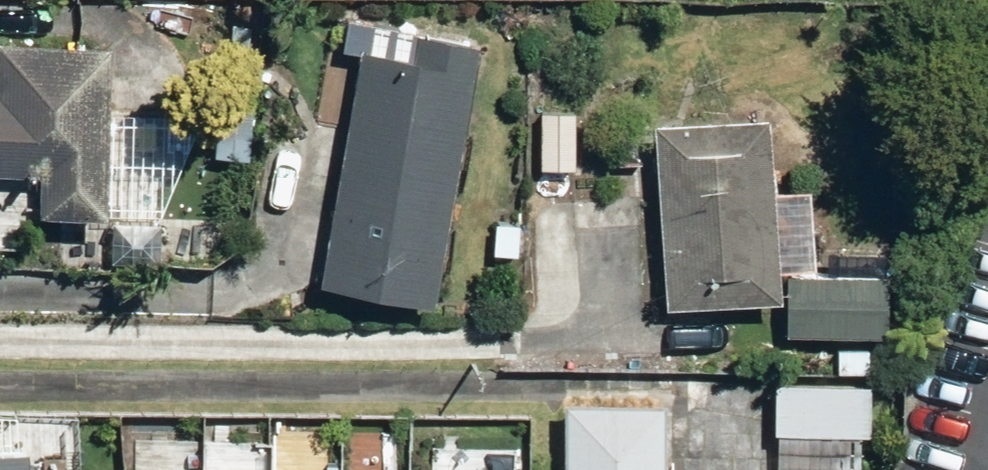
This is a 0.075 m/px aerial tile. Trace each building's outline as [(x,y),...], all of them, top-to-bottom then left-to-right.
[(315,283),(427,303),(472,43),(410,32),(406,55),(356,47),(315,283)] [(154,221),(191,131),(191,112),(102,109),(105,43),(0,40),(0,172),(32,173),(30,212),(106,214),(106,219),(154,221)] [(573,166),(573,172),(589,172),(588,107),(543,107),(545,167),(573,166)] [(650,122),(661,307),(775,300),(764,115),(650,122)] [(58,258),(87,258),(87,227),(60,227),(58,258)] [(781,333),(882,333),(883,253),(832,254),(831,273),(781,272),(781,333)] [(857,432),(866,432),(866,383),(771,383),(770,430),(775,430),(776,469),(856,469),(857,432)] [(670,468),(659,468),(660,402),(560,401),(560,469),(670,469),(670,468)] [(111,469),(448,469),(448,463),(111,458),(111,469)]
